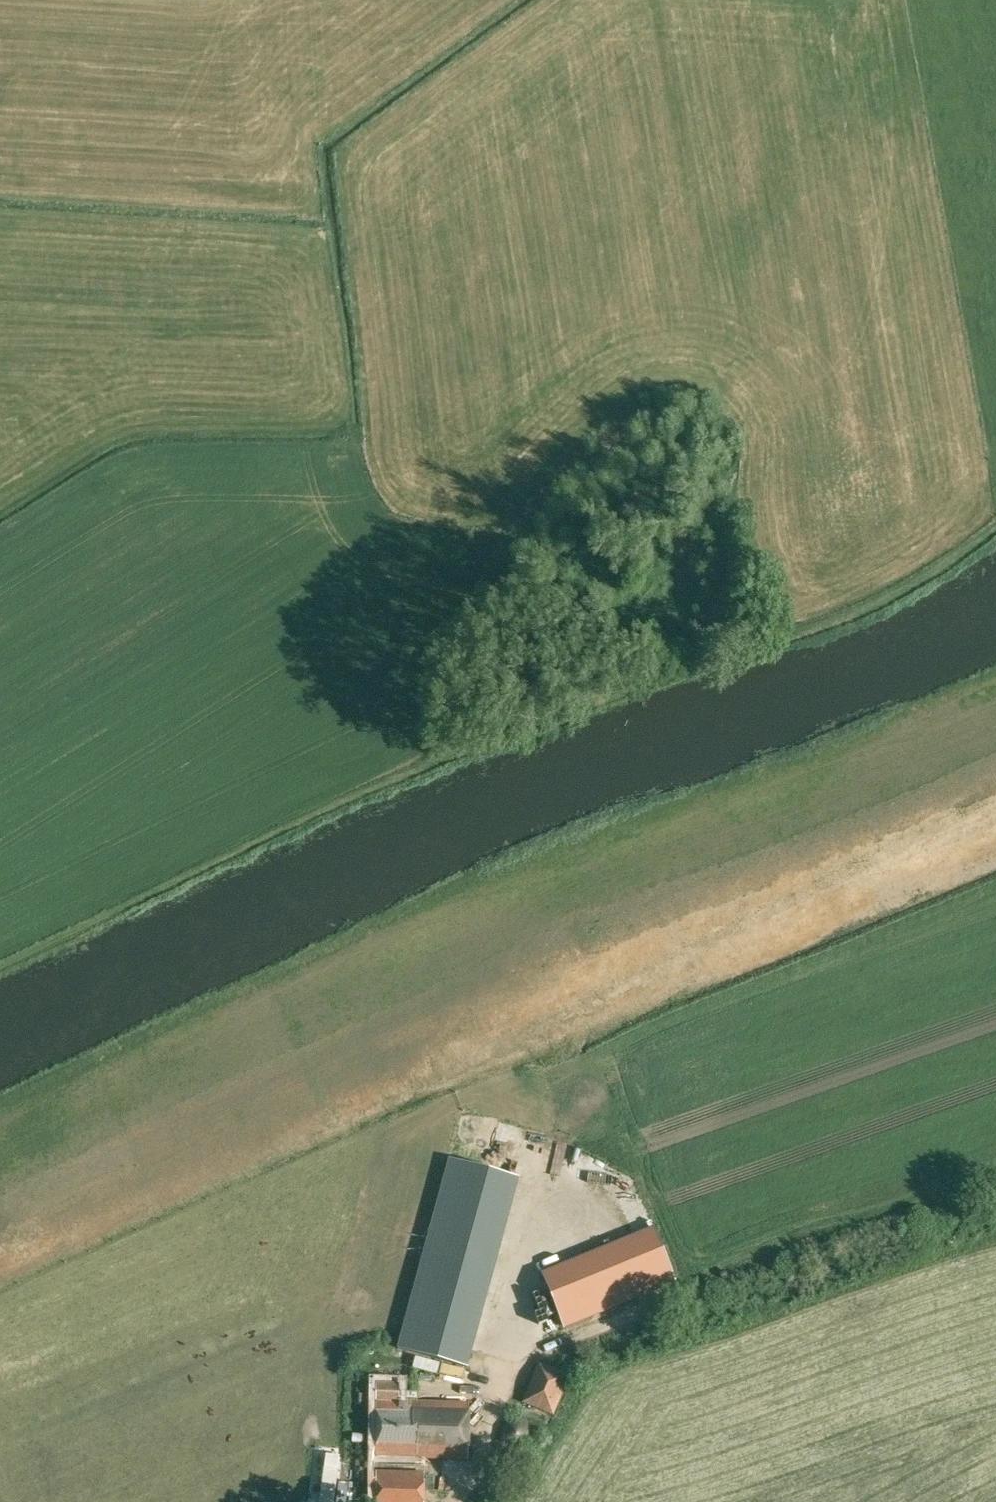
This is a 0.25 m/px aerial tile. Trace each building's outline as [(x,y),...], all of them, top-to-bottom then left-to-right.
[(447,1363),(498,1173),(449,1159),(398,1349),(447,1363)] [(522,1403),(554,1417),(571,1374),(539,1362),(522,1403)] [(376,1456),(466,1459),(468,1402),(398,1400),(399,1384),(378,1383),(376,1456)] [(516,1448),(522,1448),(527,1446),(532,1442),(534,1437),(534,1431),(532,1425),(528,1421),(522,1418),(516,1418),(511,1421),(506,1425),(504,1430),(504,1436),(506,1442),(510,1446),(516,1448)] [(424,1471),(376,1469),(375,1501),(424,1501),(424,1471)]
